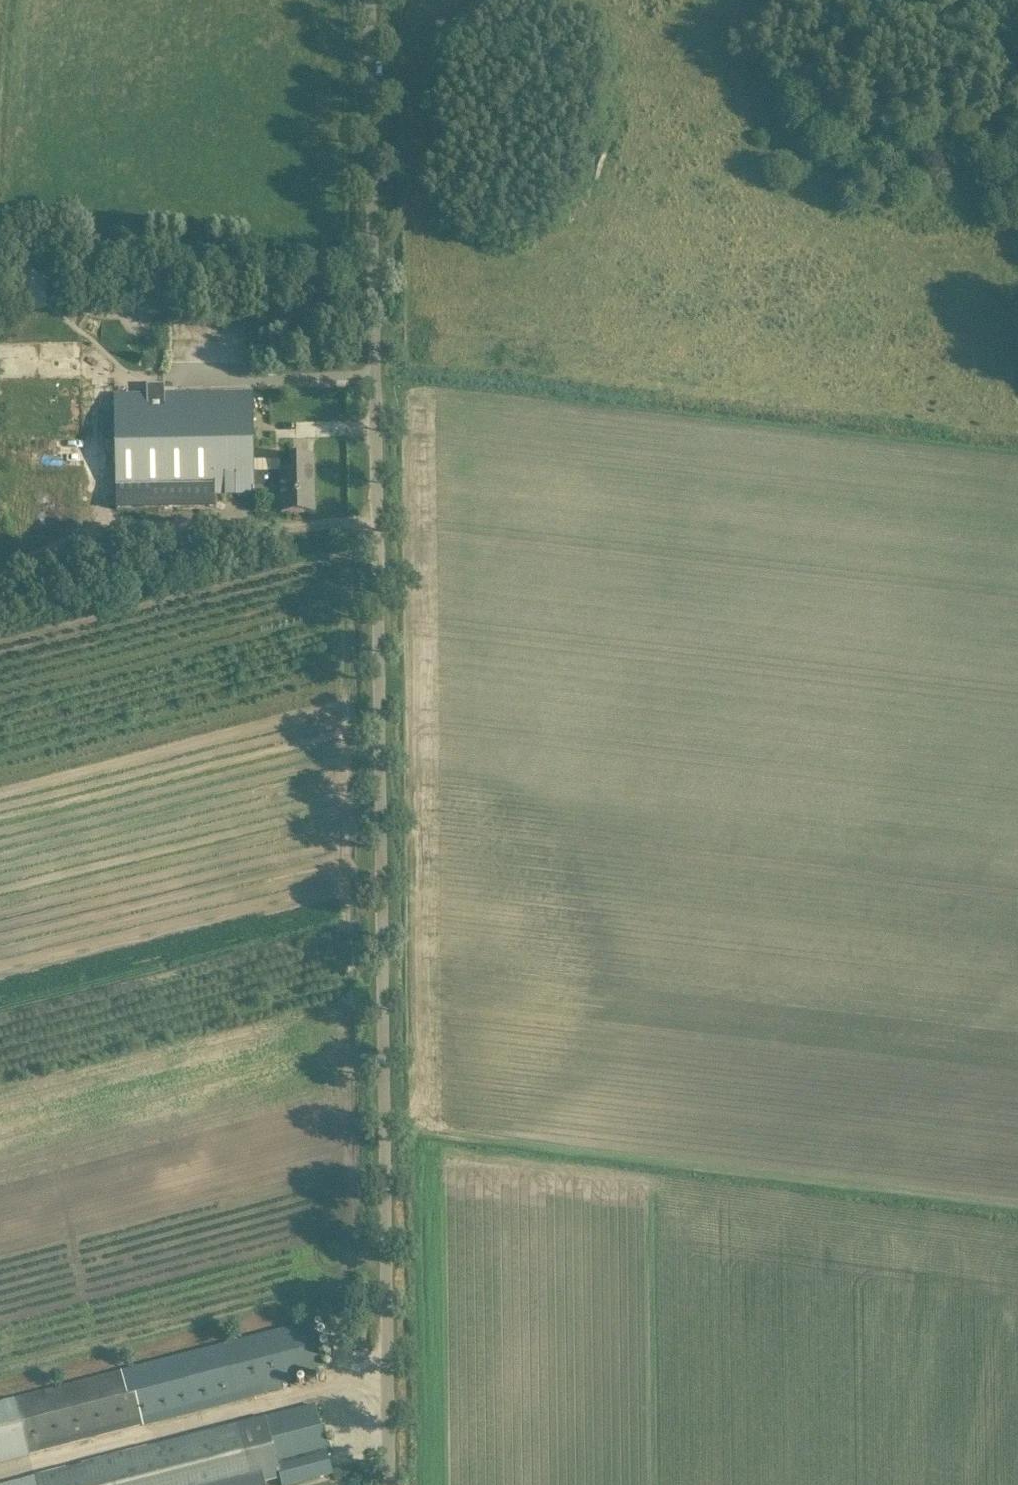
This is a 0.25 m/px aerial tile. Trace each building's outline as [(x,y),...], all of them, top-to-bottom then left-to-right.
[(117,497),(255,494),(282,494),(282,514),(311,513),(311,497),(314,497),(314,459),(292,459),(293,473),(254,473),(253,394),(115,396),(117,497)] [(54,586),(60,585),(57,573),(50,575),(54,586)] [(0,1405),(0,1463),(30,1456),(158,1422),(264,1395),(263,1395),(262,1388),(267,1387),(325,1372),(312,1324),(15,1401),(0,1405)] [(6,1484),(253,1484),(262,1483),(280,1478),(282,1484),(293,1484),(333,1475),(327,1452),(344,1447),(332,1401),(6,1484)]
